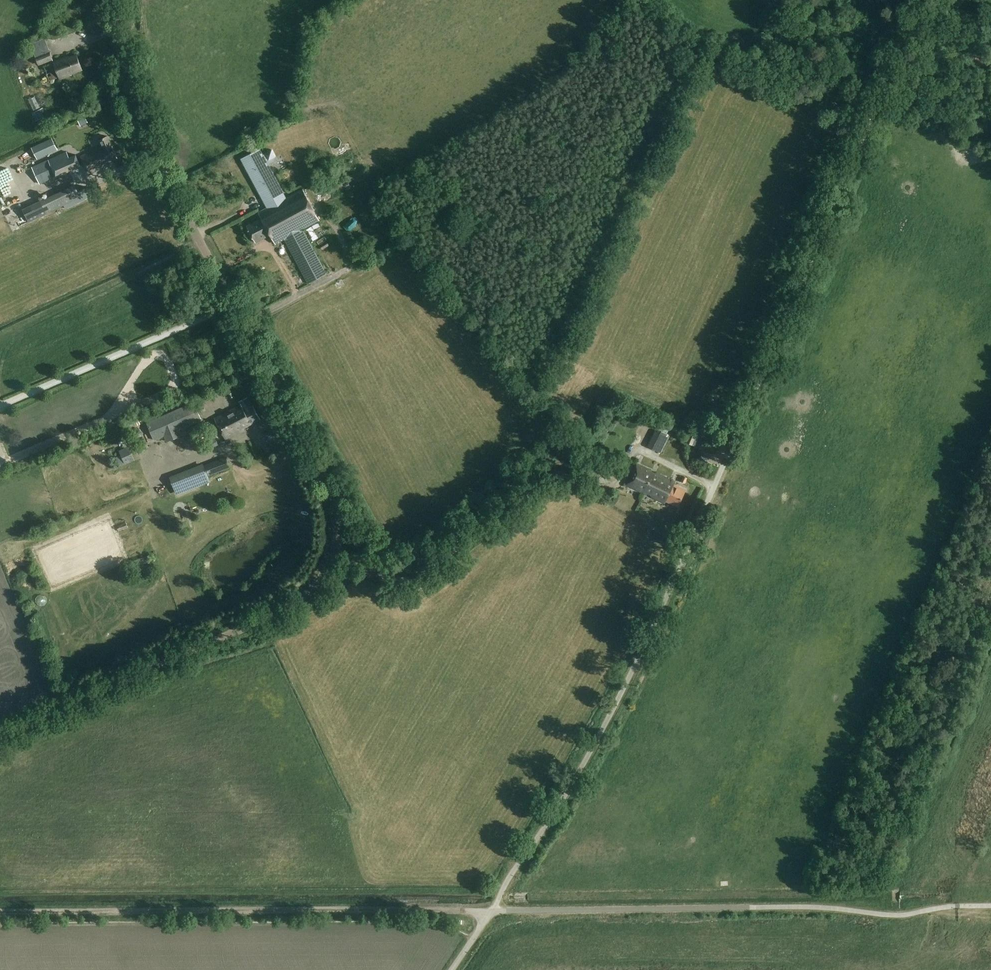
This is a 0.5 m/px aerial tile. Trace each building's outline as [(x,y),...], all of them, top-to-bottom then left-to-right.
[(36,57),(39,65),(53,60),(50,51),(36,57)] [(82,71),(77,56),(65,61),(64,60),(54,64),(60,80),(72,76),(71,75),(82,71)] [(43,108),(32,113),(33,115),(36,121),(47,116),(43,108)] [(85,117),(78,121),(80,126),(88,123),(85,117)] [(80,158),(89,176),(104,169),(103,166),(118,159),(108,137),(99,142),(102,148),(80,158)] [(52,138),(31,148),(37,160),(57,151),(58,150),(52,138)] [(308,284),(326,275),(303,231),(319,222),(302,190),(285,199),(266,162),(276,157),(272,150),(262,155),(259,149),(240,159),(267,209),(258,214),(261,219),(247,227),(256,244),(270,236),(276,245),(284,241),(308,284)] [(67,152),(31,168),(39,185),(82,166),(76,153),(69,156),(67,152)] [(29,222),(47,214),(80,198),(75,187),(74,185),(41,201),(22,209),(29,222)] [(9,225),(7,214),(0,215),(0,217),(1,226),(9,225)] [(239,233),(235,226),(230,228),(234,236),(239,233)] [(312,227),(306,230),(313,242),(319,238),(312,227)] [(260,420),(249,398),(248,396),(237,401),(239,403),(240,406),(216,419),(227,441),(244,431),(243,429),(260,420)] [(154,441),(164,437),(166,442),(182,435),(180,430),(201,420),(194,403),(158,418),(147,423),(154,441)] [(144,416),(147,423),(158,418),(155,411),(144,416)] [(661,453),(665,444),(670,435),(657,428),(648,446),(661,453)] [(691,445),(692,445),(696,434),(689,430),(684,442),(691,445)] [(117,465),(124,462),(120,454),(114,458),(117,465)] [(102,469),(111,464),(107,456),(98,461),(102,469)] [(226,457),(204,465),(204,466),(208,476),(230,467),(226,457)] [(650,497),(658,500),(668,480),(655,473),(654,474),(651,472),(651,471),(636,464),(626,485),(645,495),(646,493),(651,496),(650,497)] [(204,465),(171,478),(176,493),(177,494),(210,482),(209,480),(208,476),(204,466),(204,465)] [(668,480),(658,500),(663,503),(664,501),(676,506),(683,490),(672,485),(674,482),(668,480)] [(146,523),(151,520),(147,514),(142,517),(146,523)] [(125,521),(115,525),(118,532),(128,528),(125,521)] [(141,563),(132,566),(134,573),(143,569),(141,563)]
